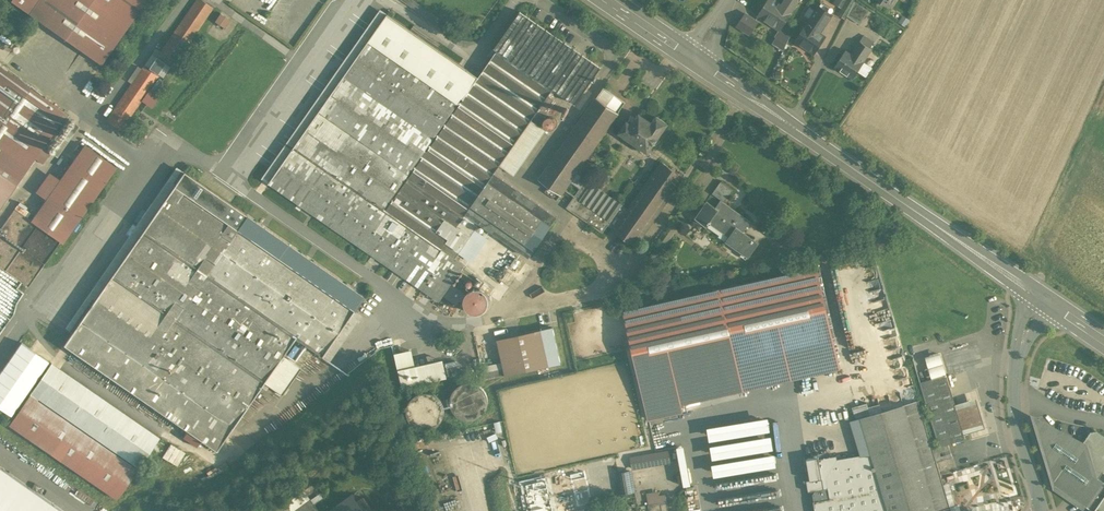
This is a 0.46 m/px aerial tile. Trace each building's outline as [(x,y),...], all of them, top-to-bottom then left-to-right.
[(11,1),(29,13),(38,0),(11,0),(11,1)] [(29,13),(101,64),(146,0),(38,0),(29,13)] [(161,51),(175,61),(212,8),(202,0),(196,0),(161,51)] [(775,0),(768,0),(758,15),(758,16),(759,16),(780,30),(797,4),(792,0),(785,0),(782,5),(775,0)] [(835,3),(842,8),(838,14),(846,18),(847,16),(854,1),(855,0),(837,0),(835,3)] [(869,10),(854,1),(847,16),(860,24),(869,10)] [(821,3),(796,40),(814,53),(824,37),(819,33),(833,11),(821,3)] [(479,77),(382,10),(264,180),(269,183),(294,147),(319,111),(345,75),(422,129),(425,125),(435,132),(432,136),(436,139),(454,113),(479,77)] [(601,67),(520,11),(495,48),(553,89),(575,104),(601,67)] [(219,12),(214,20),(224,26),(229,18),(219,12)] [(755,20),(745,14),(737,26),(749,34),(758,22),(756,20),(759,16),(758,16),(755,20)] [(664,26),(662,30),(673,35),(675,32),(664,26)] [(863,33),(850,53),(845,49),(834,66),(852,78),(872,48),(870,47),(874,41),(863,33)] [(553,89),(498,50),(479,77),(454,113),(509,152),(540,108),(548,96),(553,89)] [(0,66),(0,174),(16,185),(66,113),(0,66)] [(144,66),(106,120),(121,130),(158,76),(144,66)] [(422,129),(345,75),(319,111),(410,175),(436,139),(432,136),(422,129)] [(626,102),(604,87),(603,87),(604,88),(596,98),(618,113),(625,102),(625,103),(626,102)] [(548,96),(540,108),(545,111),(554,99),(548,96)] [(596,98),(539,179),(561,194),(565,190),(576,173),(618,113),(596,98)] [(410,175),(319,111),(294,147),(385,211),(410,175)] [(410,175),(385,211),(431,243),(440,250),(441,249),(445,242),(466,213),(494,174),(500,164),(509,152),(454,113),(436,139),(410,175)] [(548,116),(545,117),(541,114),(538,119),(542,121),(542,124),(543,127),(545,129),(548,131),(551,131),(554,130),(556,128),(557,125),(557,122),(556,119),(554,117),(551,116),(548,116)] [(652,123),(639,114),(631,125),(627,122),(619,133),(647,152),(667,124),(657,116),(652,123)] [(68,117),(56,134),(62,138),(74,121),(68,117)] [(435,132),(425,125),(422,129),(432,136),(435,132)] [(54,136),(45,148),(52,153),(60,141),(54,136)] [(84,144),(47,198),(79,220),(116,167),(84,144)] [(385,211),(294,147),(269,183),(421,289),(441,261),(426,251),(431,243),(385,211)] [(614,230),(614,231),(635,246),(683,177),(662,162),(629,210),(614,230)] [(246,215),(183,171),(111,276),(173,319),(264,382),(283,356),(295,337),(322,356),(364,297),(246,215)] [(629,210),(576,173),(565,190),(574,196),(610,222),(608,225),(614,230),(629,210)] [(0,174),(0,207),(16,185),(0,174)] [(557,218),(494,174),(466,213),(493,232),(529,257),(557,218)] [(721,181),(712,193),(721,200),(724,202),(733,190),(721,181)] [(610,222),(574,196),(566,208),(602,233),(608,225),(610,222)] [(750,223),(728,208),(730,206),(724,202),(721,200),(716,207),(707,201),(695,218),(707,226),(709,223),(710,224),(712,222),(725,231),(725,230),(730,233),(728,236),(729,237),(725,242),(748,258),(759,242),(743,231),(750,223)] [(15,209),(0,229),(0,267),(28,287),(61,241),(15,209)] [(493,232),(466,213),(445,242),(473,261),(493,232)] [(440,250),(431,243),(426,251),(441,261),(446,253),(441,249),(440,250)] [(441,261),(421,289),(423,290),(421,293),(425,295),(427,293),(439,302),(443,296),(452,284),(464,265),(446,253),(441,261)] [(814,265),(722,286),(745,383),(836,362),(814,265)] [(173,319),(111,276),(79,321),(141,364),(173,319)] [(489,285),(477,277),(473,283),(485,291),(489,285)] [(466,294),(452,284),(443,296),(456,305),(460,300),(464,303),(464,302),(464,301),(464,300),(464,299),(465,298),(465,296),(466,295),(466,294)] [(489,299),(487,294),(484,292),(482,290),(480,290),(476,289),(472,290),(468,292),(465,296),(464,300),(464,301),(465,305),(467,309),(471,312),(475,314),(480,313),(484,311),(487,308),(489,303),(489,299)] [(264,382),(173,319),(141,364),(232,428),(264,382)] [(141,364),(79,321),(63,344),(216,451),(232,428),(141,364)] [(541,330),(497,339),(505,376),(549,366),(541,330)] [(0,374),(0,410),(11,418),(48,364),(21,345),(0,374)] [(926,358),(932,379),(946,374),(940,353),(926,358)] [(283,356),(264,382),(282,395),(301,368),(283,356)] [(442,358),(397,367),(401,386),(446,377),(442,358)] [(159,438),(51,363),(31,392),(29,395),(9,424),(117,499),(137,470),(37,400),(38,397),(139,467),(159,438)] [(956,405),(946,374),(932,379),(919,383),(939,447),(948,444),(966,439),(964,434),(956,405)] [(462,418),(470,420),(476,419),(483,416),(488,411),(490,404),(490,396),(487,390),(481,385),(474,383),(471,383),(469,383),(466,383),(458,386),(453,392),(451,399),(451,407),(455,414),(462,418)] [(729,383),(669,393),(685,484),(745,474),(735,415),(732,397),(729,383)] [(443,418),(444,411),(443,404),(438,398),(432,394),(425,393),(418,394),(412,398),(408,405),(407,412),(408,419),(413,425),(419,429),(426,430),(433,428),(439,424),(443,418)] [(747,394),(732,397),(735,415),(750,412),(747,394)] [(770,458),(778,456),(770,399),(762,400),(770,458)] [(860,417),(871,453),(889,510),(931,510),(950,505),(918,400),(860,417)] [(975,400),(956,405),(964,434),(983,429),(975,400)] [(760,471),(750,412),(735,415),(745,474),(760,471)] [(1085,441),(1086,443),(1084,446),(1035,420),(1054,485),(1093,510),(1094,510),(1103,496),(1103,439),(1097,434),(1092,434),(1090,437),(1085,441)] [(939,447),(933,448),(938,461),(952,457),(948,444),(939,447)] [(837,459),(837,456),(824,458),(825,460),(822,464),(820,464),(824,489),(816,490),(813,494),(814,501),(815,510),(889,510),(871,453),(837,459)] [(649,454),(631,457),(633,466),(650,463),(649,454)] [(0,467),(0,510),(63,510),(0,467)] [(631,471),(618,473),(621,492),(634,490),(631,471)] [(277,510),(318,510),(304,491),(277,510)] [(351,494),(328,510),(374,510),(364,497),(357,502),(351,494)] [(666,495),(647,498),(648,504),(667,501),(666,495)] [(1094,510),(1096,510),(1103,510),(1103,496),(1094,510)] [(648,504),(649,510),(669,510),(667,501),(648,504)]
